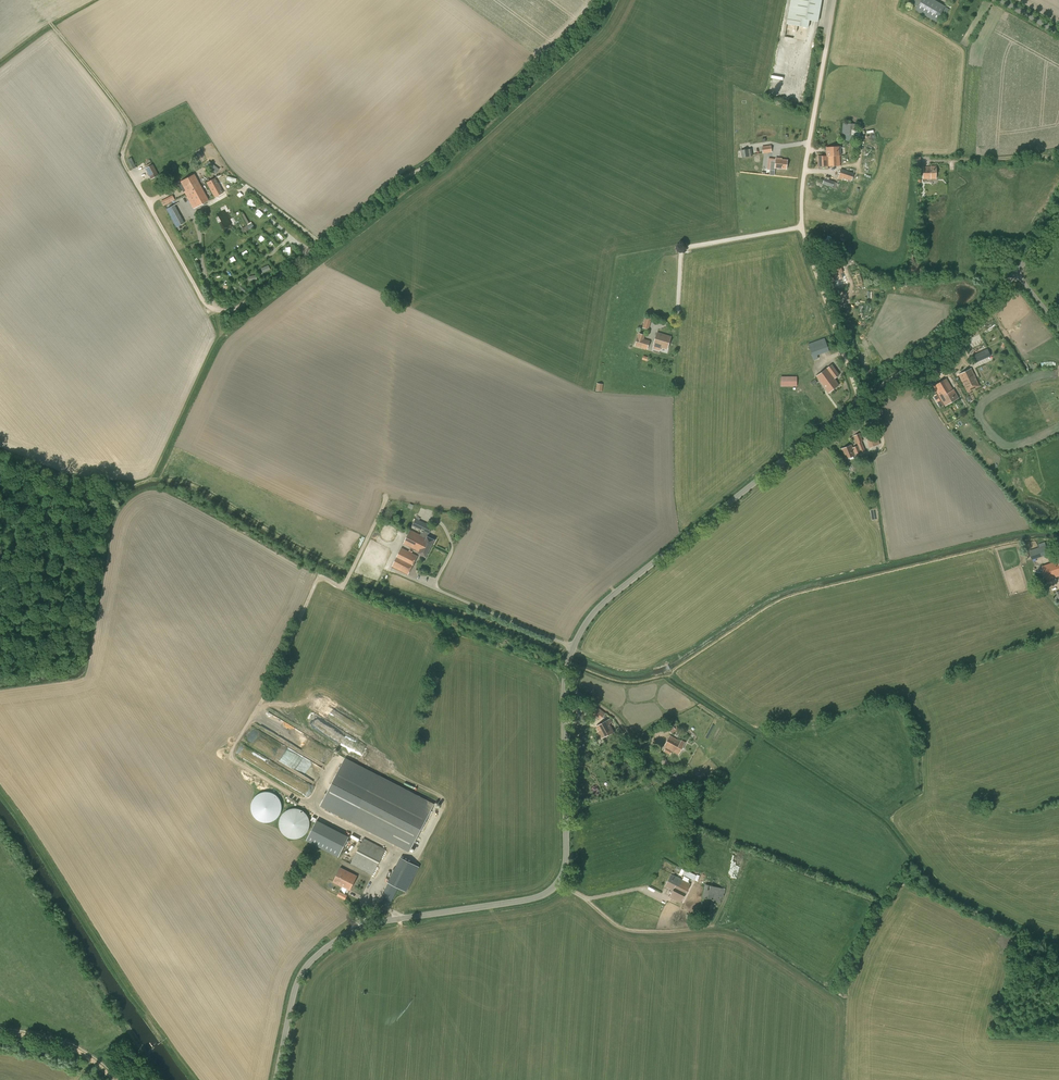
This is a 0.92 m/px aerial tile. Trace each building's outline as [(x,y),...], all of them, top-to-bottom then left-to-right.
[(788,24),(809,27),(811,20),(819,21),(823,0),(792,0),(788,24)] [(915,10),(936,22),(945,6),(935,0),(921,0),(915,10)] [(853,124),(842,123),(842,134),(852,135),(853,124)] [(772,153),(771,145),(761,147),(762,154),(772,153)] [(826,147),(827,153),(827,157),(828,157),(828,166),(840,165),(840,156),(841,156),(841,147),(826,147)] [(741,150),(742,157),(752,155),(751,148),(741,150)] [(827,153),(827,156),(818,157),(818,166),(828,166),(828,157),(827,157),(827,153)] [(132,156),(128,158),(133,168),(136,166),(132,156)] [(770,170),(775,170),(775,168),(787,169),(787,160),(776,159),(775,161),(771,161),(770,170)] [(210,169),(215,174),(219,169),(209,160),(207,163),(212,167),(210,169)] [(152,165),(146,168),(145,168),(150,178),(151,179),(158,175),(153,164),(152,165)] [(931,166),(931,167),(923,167),(923,178),(936,179),(936,166),(931,166)] [(871,171),(858,167),(856,173),(869,177),(871,171)] [(854,173),(841,169),(838,179),(842,180),(843,178),(851,181),(854,173)] [(184,191),(185,194),(198,188),(201,186),(194,174),(180,181),(185,190),(184,191)] [(206,182),(214,198),(223,193),(215,178),(206,182)] [(832,187),(837,189),(839,183),(834,182),(834,181),(825,178),(822,184),(832,187)] [(198,188),(185,194),(193,209),(209,200),(201,186),(198,188)] [(173,194),(161,201),(163,205),(175,198),(173,194)] [(176,227),(184,223),(182,219),(174,205),(166,209),(176,227)] [(843,278),(839,268),(831,271),(834,281),(843,278)] [(646,317),(642,327),(648,329),(652,319),(646,317)] [(645,335),(638,333),(635,346),(647,349),(650,340),(644,339),(645,335)] [(657,333),(654,345),(667,349),(671,337),(657,333)] [(817,355),(829,351),(825,338),(808,344),(814,360),(818,358),(817,355)] [(832,365),(816,376),(828,393),(839,385),(835,379),(839,375),(832,365)] [(967,392),(979,386),(974,375),(971,368),(959,374),(963,383),(967,392)] [(781,377),(781,386),(797,386),(797,376),(781,377)] [(946,378),(933,386),(945,406),(959,398),(954,389),(953,390),(946,378)] [(866,452),(861,441),(863,441),(860,433),(854,435),(857,443),(858,445),(855,446),(853,447),(852,445),(841,449),(845,459),(855,455),(856,456),(862,454),(866,452)] [(877,436),(867,440),(870,448),(880,444),(877,436)] [(410,530),(426,538),(423,545),(425,545),(426,545),(427,542),(429,543),(428,543),(432,545),(435,540),(428,536),(432,527),(419,520),(420,518),(417,517),(412,526),(422,531),(420,535),(410,530)] [(426,538),(410,530),(404,544),(420,551),(418,553),(426,557),(432,545),(428,543),(429,543),(427,542),(426,545),(425,545),(423,545),(426,538)] [(1046,545),(1029,550),(1032,560),(1049,554),(1046,545)] [(392,566),(408,575),(418,555),(412,552),(412,551),(410,549),(409,551),(401,547),(392,566)] [(1048,584),(1057,581),(1056,577),(1058,576),(1058,562),(1058,560),(1042,566),(1048,584)] [(597,716),(601,719),(606,713),(599,708),(596,708),(596,706),(591,706),(591,716),(597,716)] [(610,718),(596,726),(603,738),(614,731),(609,723),(612,722),(610,718)] [(675,723),(668,727),(672,734),(679,729),(675,723)] [(664,746),(679,754),(685,742),(681,740),(681,741),(670,735),(664,746)] [(320,806),(349,821),(409,852),(434,804),(374,773),(345,758),(320,806)] [(671,776),(679,788),(686,783),(678,771),(671,776)] [(309,818),(307,816),(305,813),(303,812),(301,810),(298,809),(295,809),(292,809),(289,810),(286,811),(284,813),(282,816),(281,818),(280,821),(279,824),(280,827),(281,830),(282,832),(284,835),(286,837),(289,838),(292,839),(294,839),(297,839),(300,838),(303,837),(305,835),(307,833),(309,830),(309,827),(310,824),(310,821),(309,818)] [(342,857),(352,835),(318,820),(309,842),(342,857)] [(350,864),(372,875),(386,849),(364,838),(353,859),(351,863),(350,864)] [(396,867),(414,877),(419,867),(402,858),(396,867)] [(357,875),(340,867),(333,881),(349,890),(357,875)] [(697,879),(699,874),(683,868),(681,873),(697,879)] [(673,891),(669,897),(681,902),(690,884),(671,874),(665,886),(673,891)] [(399,887),(388,882),(381,897),(380,899),(379,901),(389,906),(392,899),(399,887)] [(702,897),(712,899),(707,918),(711,919),(716,902),(720,903),(721,897),(724,897),(725,889),(705,884),(702,897)] [(340,891),(338,896),(347,899),(349,894),(340,891)]
